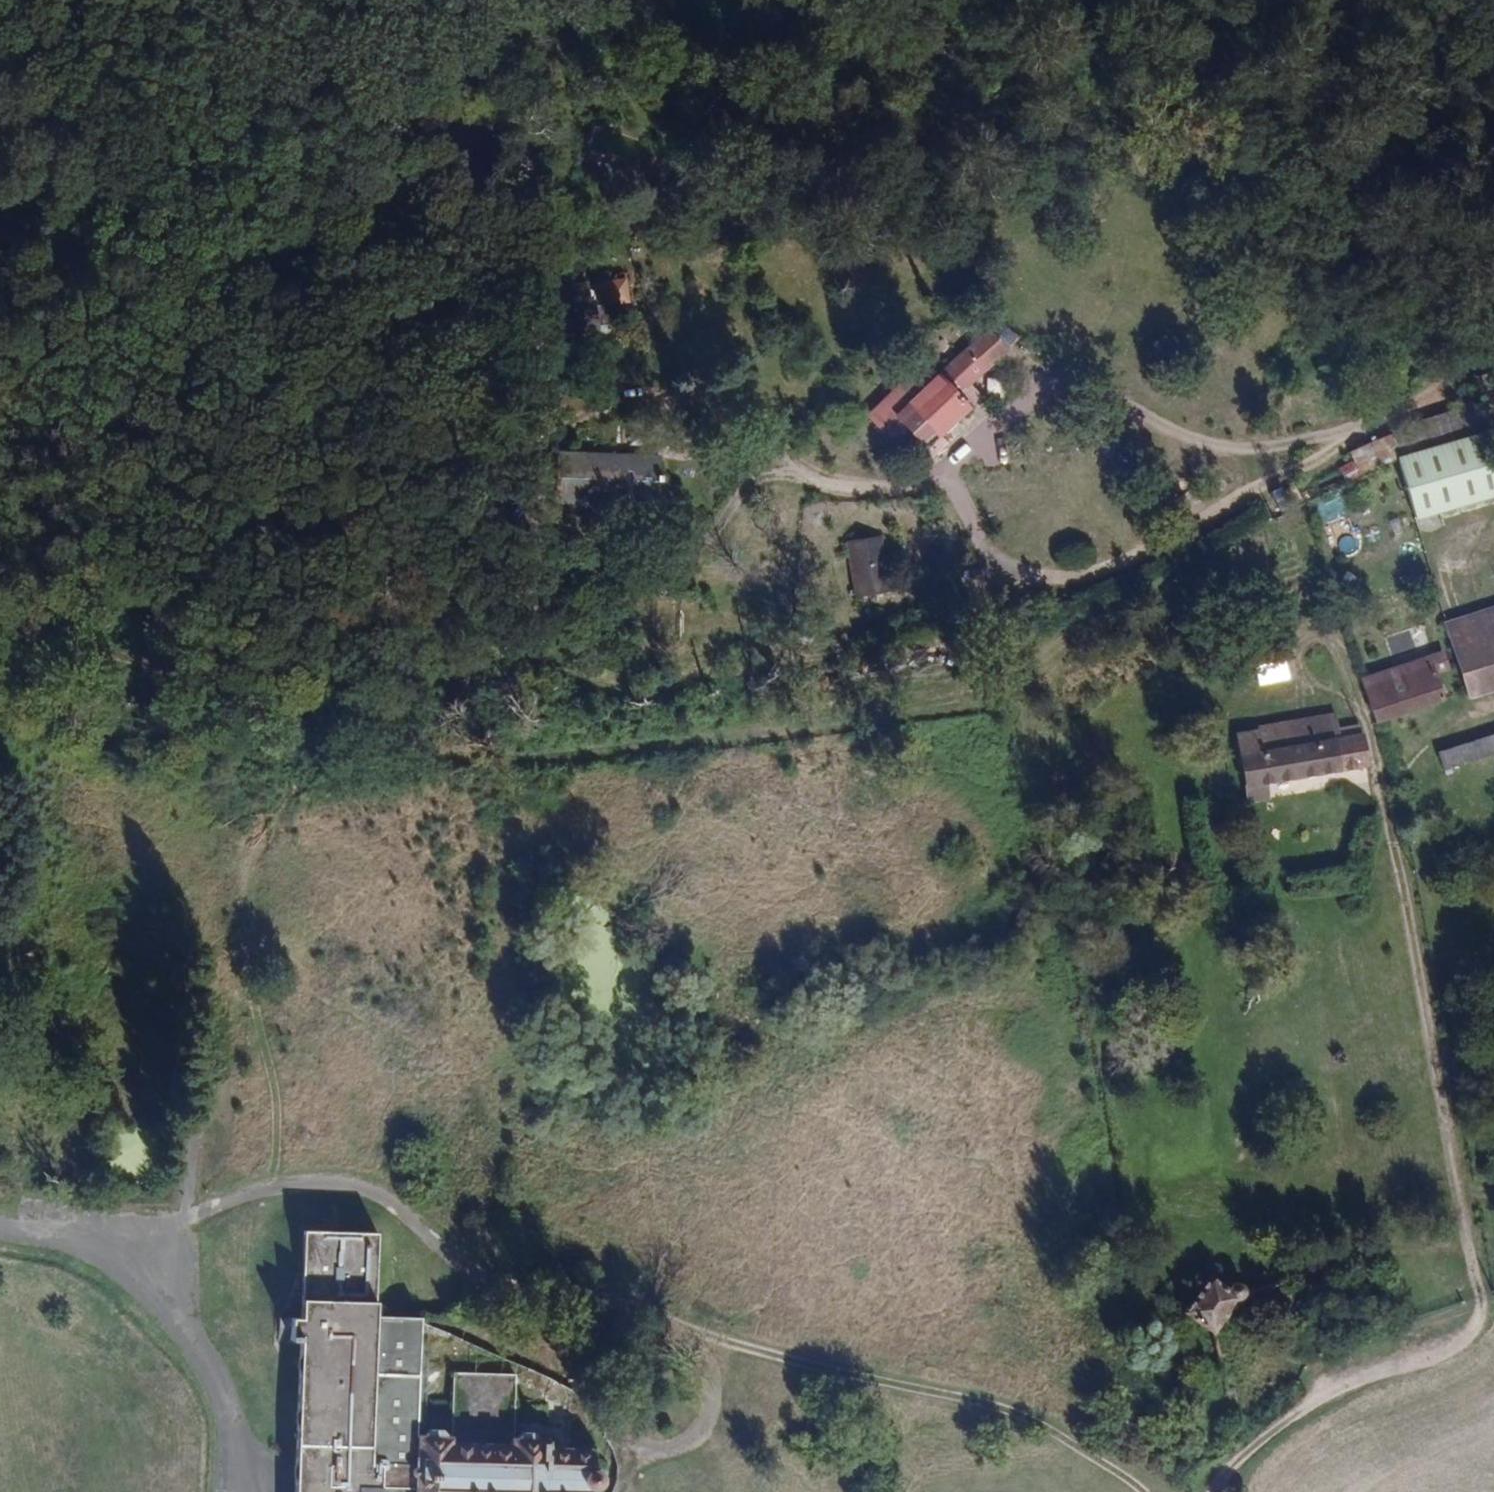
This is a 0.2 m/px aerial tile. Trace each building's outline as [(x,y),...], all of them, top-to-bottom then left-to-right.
[(627,281),(591,282),(591,309),(628,308),(627,281)] [(897,388),(871,419),(863,431),(884,451),(906,437),(945,452),(971,409),(1027,361),(1002,327),(916,398),(897,388)] [(1397,466),(1420,524),(1493,498),(1493,450),(1488,433),(1397,466)] [(566,449),(563,500),(659,504),(661,453),(566,449)] [(881,533),(849,541),(862,599),(895,592),(881,533)] [(1446,622),(1450,635),(1472,698),(1493,691),(1493,606),(1446,622)] [(1271,641),(1247,653),(1261,680),(1285,669),(1271,641)] [(1394,665),(1429,654),(1426,646),(1391,657),(1394,665)] [(1362,679),(1379,724),(1445,700),(1429,656),(1362,679)] [(1356,719),(1352,720),(1332,725),(1333,730),(1322,732),(1316,705),(1277,714),(1281,743),(1262,747),(1257,726),(1235,731),(1246,781),(1362,756),(1356,719)] [(1436,734),(1449,773),(1493,759),(1493,716),(1436,734)] [(281,1207),(281,1292),(268,1292),(268,1314),(281,1314),(280,1336),(280,1403),(281,1491),(370,1491),(371,1483),(361,1483),(361,1466),(398,1466),(400,1491),(405,1491),(419,1491),(420,1491),(420,1490),(425,1490),(425,1478),(484,1479),(484,1491),(489,1491),(503,1491),(504,1491),(509,1491),(509,1479),(562,1480),(562,1465),(566,1466),(570,1465),(573,1464),(577,1462),(578,1460),(580,1458),(581,1456),(582,1453),(582,1450),(582,1448),(581,1445),(581,1443),(580,1442),(578,1439),(575,1437),(573,1436),(570,1435),(566,1435),(562,1435),(563,1420),(511,1419),(511,1410),(505,1410),(505,1406),(497,1400),(488,1400),(479,1406),(479,1410),(474,1410),(474,1350),(435,1351),(435,1410),(429,1410),(429,1407),(422,1401),(413,1401),(404,1407),(404,1411),(398,1411),(399,1351),(353,1350),(355,1292),(355,1290),(355,1272),(356,1208),(281,1207)] [(355,1290),(355,1292),(444,1293),(444,1274),(355,1272),(355,1290)] [(1209,1272),(1185,1305),(1209,1323),(1233,1291),(1209,1272)]
